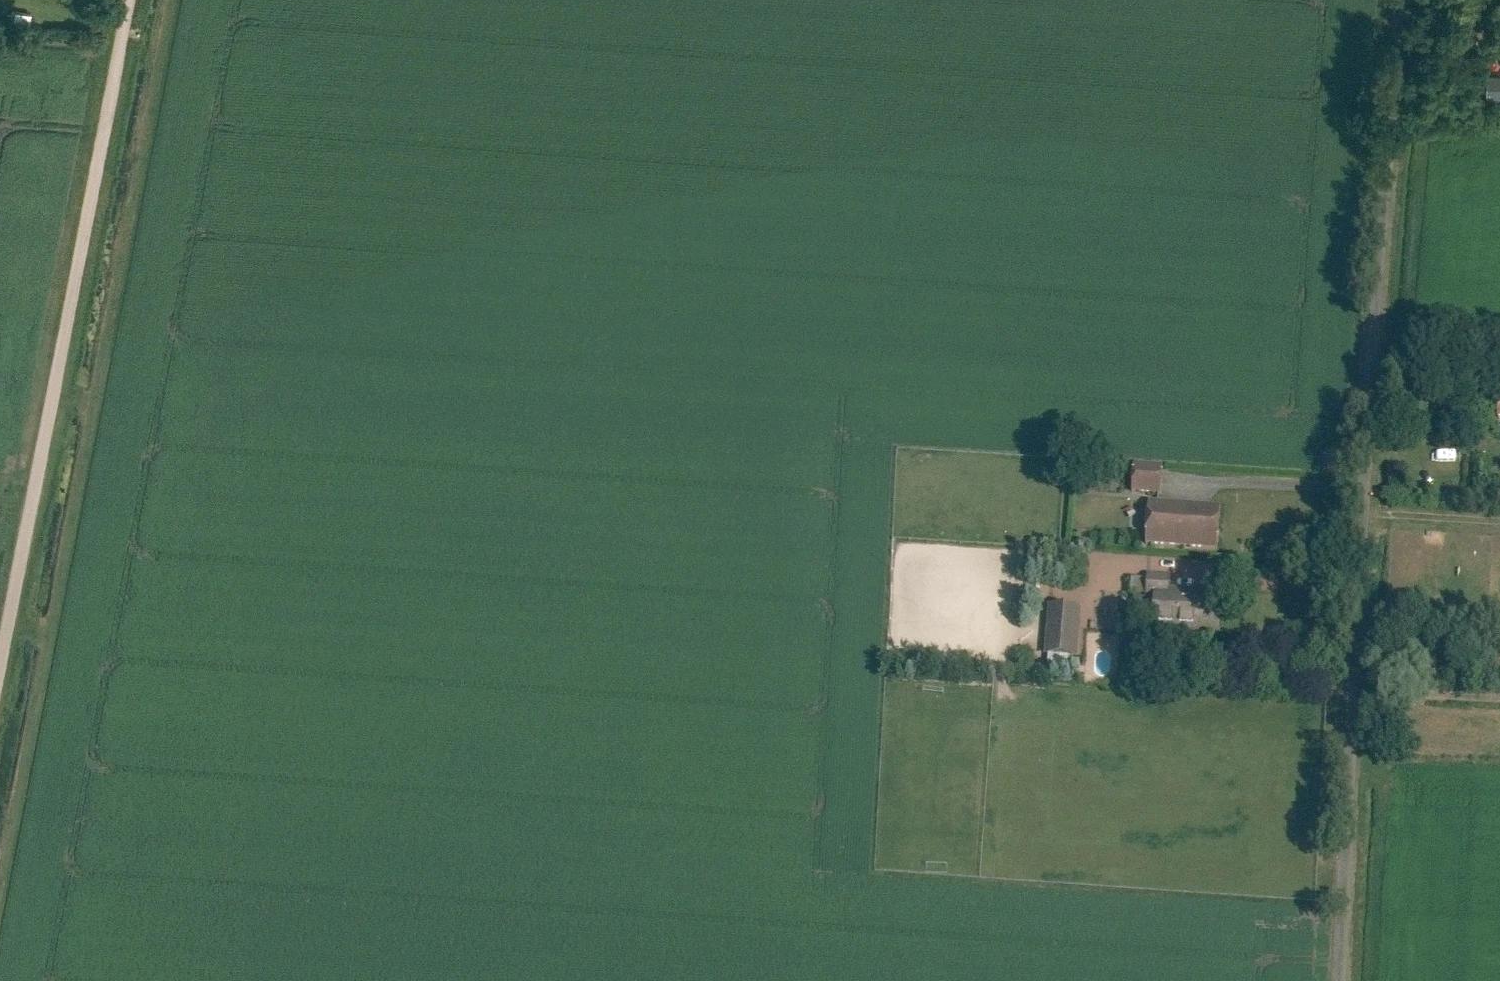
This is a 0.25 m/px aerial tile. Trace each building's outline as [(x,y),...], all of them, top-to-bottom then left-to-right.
[(1163,467),(1134,465),(1132,494),(1161,496),(1163,467)] [(1148,504),(1145,545),(1217,551),(1220,509),(1148,504)] [(1199,593),(1169,591),(1169,579),(1147,578),(1146,598),(1154,599),(1153,632),(1219,636),(1221,598),(1199,597),(1199,593)] [(1049,607),(1045,657),(1078,660),(1082,610),(1049,607)]
